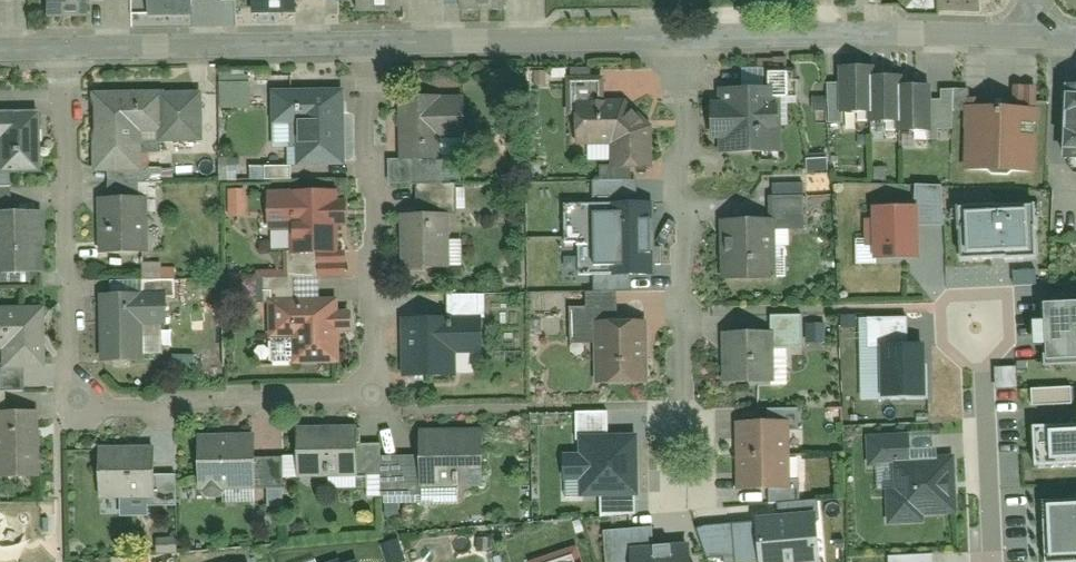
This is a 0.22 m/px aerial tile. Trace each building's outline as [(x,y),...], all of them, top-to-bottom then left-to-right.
[(47,18),(91,15),(90,0),(46,0),(47,18)] [(147,15),(195,12),(194,0),(146,0),(147,15)] [(251,14),(299,11),(298,0),(250,0),(251,14)] [(362,8),(403,6),(403,0),(362,0),(362,8)] [(446,9),(507,7),(507,0),(446,0),(446,9)] [(872,64),(843,64),(844,110),(873,110),(873,72),(872,64)] [(902,72),(873,72),(873,110),(873,119),(902,118),(902,83),(902,72)] [(602,80),(570,80),(570,104),(575,104),(602,104),(602,80)] [(218,81),(218,108),(249,107),(249,81),(218,81)] [(785,81),(717,82),(718,159),(787,158),(785,81)] [(1060,82),(1058,156),(1075,157),(1075,82),(1060,82)] [(931,83),(902,83),(902,118),(902,129),(932,129),(931,83)] [(349,90),(271,93),(272,124),(294,123),(296,163),(352,160),(349,90)] [(202,91),(92,95),(95,173),(142,171),(141,144),(204,141),(202,91)] [(457,97),(401,98),(402,168),(458,167),(457,97)] [(602,104),(575,104),(576,142),(612,142),(612,168),(652,167),(651,126),(627,126),(627,104),(602,104)] [(0,107),(0,172),(45,170),(42,105),(0,107)] [(1040,107),(965,105),(963,175),(1038,177),(1040,107)] [(344,185),(272,188),(275,271),(347,268),(344,185)] [(247,187),(228,187),(228,215),(247,216),(247,187)] [(151,191),(96,194),(98,257),(154,255),(151,191)] [(649,201),(577,204),(579,272),(652,269),(649,201)] [(1039,201),(952,203),(953,264),(1041,262),(1039,201)] [(920,204),(875,203),(873,255),(918,256),(920,204)] [(0,208),(0,276),(44,274),(41,206),(0,208)] [(452,214),(407,215),(408,268),(452,268),(452,214)] [(778,217),(727,218),(728,282),(770,282),(769,262),(779,262),(778,217)] [(165,291),(99,294),(101,353),(167,350),(165,291)] [(346,297),(269,300),(272,367),(348,364),(346,297)] [(448,318),(403,319),(404,374),(453,374),(453,351),(477,350),(476,297),(448,298),(448,318)] [(1033,304),(1034,365),(1075,364),(1075,303),(1033,304)] [(0,306),(0,372),(47,370),(45,304),(0,306)] [(648,321),(599,323),(602,385),(650,383),(648,321)] [(773,334),(727,335),(727,386),(774,385),(773,334)] [(923,353),(882,353),(883,403),(924,403),(923,353)] [(1015,386),(1014,365),(992,367),(994,388),(1015,386)] [(1069,402),(1068,385),(1028,387),(1029,404),(1069,402)] [(0,406),(0,473),(42,472),(39,405),(0,406)] [(799,422),(737,423),(737,491),(800,491),(799,422)] [(357,424),(288,427),(290,481),(359,478),(357,424)] [(1032,425),(1033,456),(1047,455),(1047,466),(1075,465),(1075,424),(1032,425)] [(251,429),(191,432),(193,490),(253,487),(251,429)] [(479,430),(393,431),(394,487),(479,486),(479,430)] [(636,433),(569,434),(570,503),(637,502),(636,433)] [(152,445),(92,448),(94,500),(154,497),(152,445)] [(953,514),(952,459),(884,461),(886,516),(953,514)] [(1041,501),(1042,561),(1058,561),(1075,561),(1075,501),(1041,501)] [(759,528),(759,531),(762,561),(819,561),(816,524),(759,528)] [(759,531),(733,534),(736,561),(762,561),(759,531)] [(654,555),(653,537),(603,541),(604,561),(631,561),(631,557),(654,555)] [(691,552),(654,555),(631,557),(631,561),(691,561),(691,552)]
